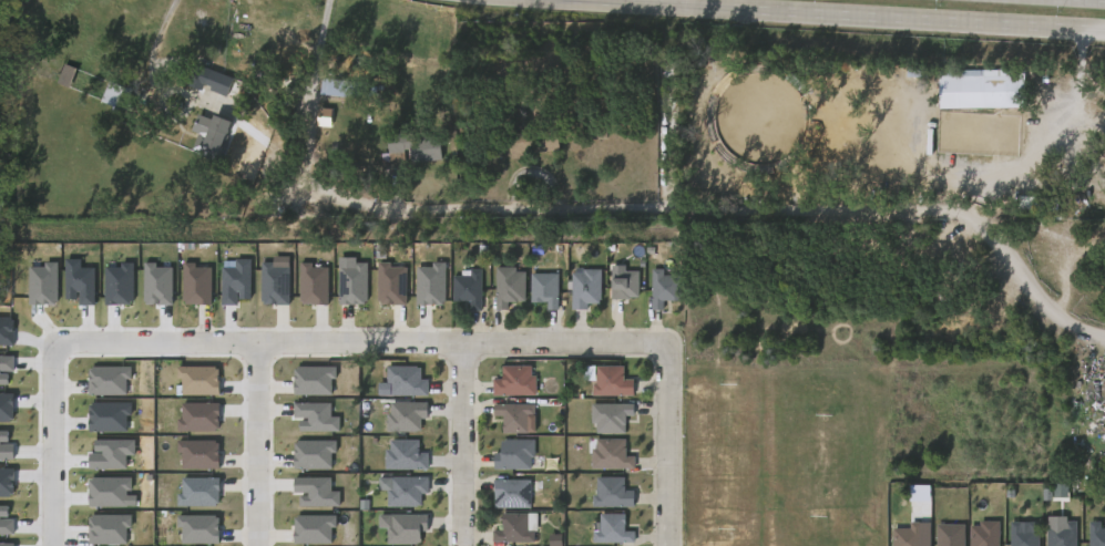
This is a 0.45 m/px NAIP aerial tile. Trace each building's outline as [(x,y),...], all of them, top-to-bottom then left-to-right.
[(241,86),(236,96),(228,94),(228,95),(205,86),(203,91),(190,86),(198,64),(243,82),(241,86)] [(45,92),(60,96),(65,76),(50,72),(45,92)] [(179,96),(196,101),(196,98),(228,107),(234,88),(185,74),(179,96)] [(134,99),(130,110),(124,106),(124,109),(101,99),(109,79),(132,89),(129,96),(134,99)] [(928,84),(928,116),(1012,117),(1012,79),(972,79),(972,84),(928,84)] [(332,110),(329,110),(329,91),(337,91),(337,81),(348,81),(348,109),(332,110)] [(205,116),(232,127),(226,141),(229,143),(221,163),(198,154),(203,145),(196,143),(202,131),(196,127),(202,115),(205,116)] [(512,154),(509,154),(508,133),(556,128),(557,150),(512,154)] [(410,131),(410,133),(413,133),(413,138),(442,136),(444,159),(413,163),(412,150),(406,150),(408,168),(385,171),(382,154),(390,153),(389,135),(406,133),(406,132),(410,131)] [(482,269),(470,269),(470,277),(453,277),(453,301),(468,301),(468,312),(482,312),(482,269)] [(497,269),(497,310),(510,310),(510,302),(525,302),(525,269),(497,269)] [(574,309),(574,272),(585,272),(585,269),(603,269),(603,299),(602,299),(602,303),(590,303),(590,309),(574,309)] [(665,272),(665,276),(683,276),(683,300),(665,300),(665,310),(654,310),(654,269),(665,269),(665,272)] [(622,298),(613,298),(614,277),(624,277),(624,270),(641,270),(641,297),(622,298)] [(560,297),(560,309),(550,309),(550,301),(532,303),(533,274),(560,274),(560,297)] [(642,318),(653,318),(652,309),(667,308),(666,277),(640,277),(642,318)] [(472,318),(471,278),(451,278),(451,284),(442,284),(443,310),(460,309),(460,318),(472,318)] [(601,306),(628,307),(628,279),(609,279),(609,286),(602,286),(601,306)] [(548,281),(520,281),(520,311),(537,310),(537,318),(548,318),(548,281)] [(533,365),(533,375),(538,375),(538,395),(494,395),(494,380),(503,380),(503,367),(533,365)] [(626,365),(627,379),(636,379),(636,395),(594,395),(594,383),(598,383),(598,367),(626,365)] [(378,404),(418,403),(418,387),(411,387),(411,374),(378,375),(378,404)] [(623,404),(624,387),(614,387),(614,374),(574,374),(574,388),(583,388),(582,403),(623,404)] [(213,399),(213,402),(222,402),(221,426),(193,426),(194,399),(213,399)] [(628,422),(628,424),(626,424),(626,432),(597,433),(597,423),(593,423),(593,404),(636,403),(636,415),(628,415),(628,422)] [(503,421),(503,434),(530,434),(530,418),(535,418),(535,405),(495,405),(495,421),(503,421)] [(418,426),(417,410),(380,411),(380,421),(376,421),(377,440),(411,439),(411,426),(418,426)] [(495,454),(495,470),(534,470),(534,441),(501,441),(501,454),(495,454)] [(593,470),(635,470),(635,456),(626,456),(626,441),(593,441),(593,470)] [(375,476),(418,477),(418,461),(409,461),(409,448),(379,448),(379,457),(375,457),(375,476)] [(625,478),(595,477),(595,507),(634,508),(635,488),(625,488),(625,478)] [(495,508),(532,508),(532,481),(495,481),(495,508)] [(377,514),(411,514),(411,501),(418,501),(418,485),(369,485),(369,498),(377,499),(377,514)] [(623,515),(624,498),(614,498),(614,485),(586,485),(586,504),(582,504),(582,514),(623,515)] [(1057,505),(1057,491),(1042,491),(1043,506),(1057,505)] [(530,514),(504,514),(504,532),(494,532),(494,543),(535,543),(535,529),(530,529),(530,514)] [(625,532),(625,515),(596,515),(596,543),(634,543),(634,532),(625,532)] [(411,538),(417,538),(418,523),(369,522),(369,535),(377,535),(377,545),(411,545),(411,538)] [(923,522),(923,545),(896,545),(896,528),(912,528),(912,522),(923,522)] [(1002,522),(1002,545),(973,545),(973,526),(983,526),(983,522),(1002,522)] [(1039,527),(1021,527),(1021,523),(1010,523),(1010,545),(1039,545),(1039,527)] [(1046,523),(1046,545),(1076,545),(1076,523),(1046,523)] [(1088,545),(1104,545),(1104,529),(1101,529),(1101,523),(1088,523),(1088,545)] [(966,524),(966,545),(939,545),(940,524),(966,524)]
